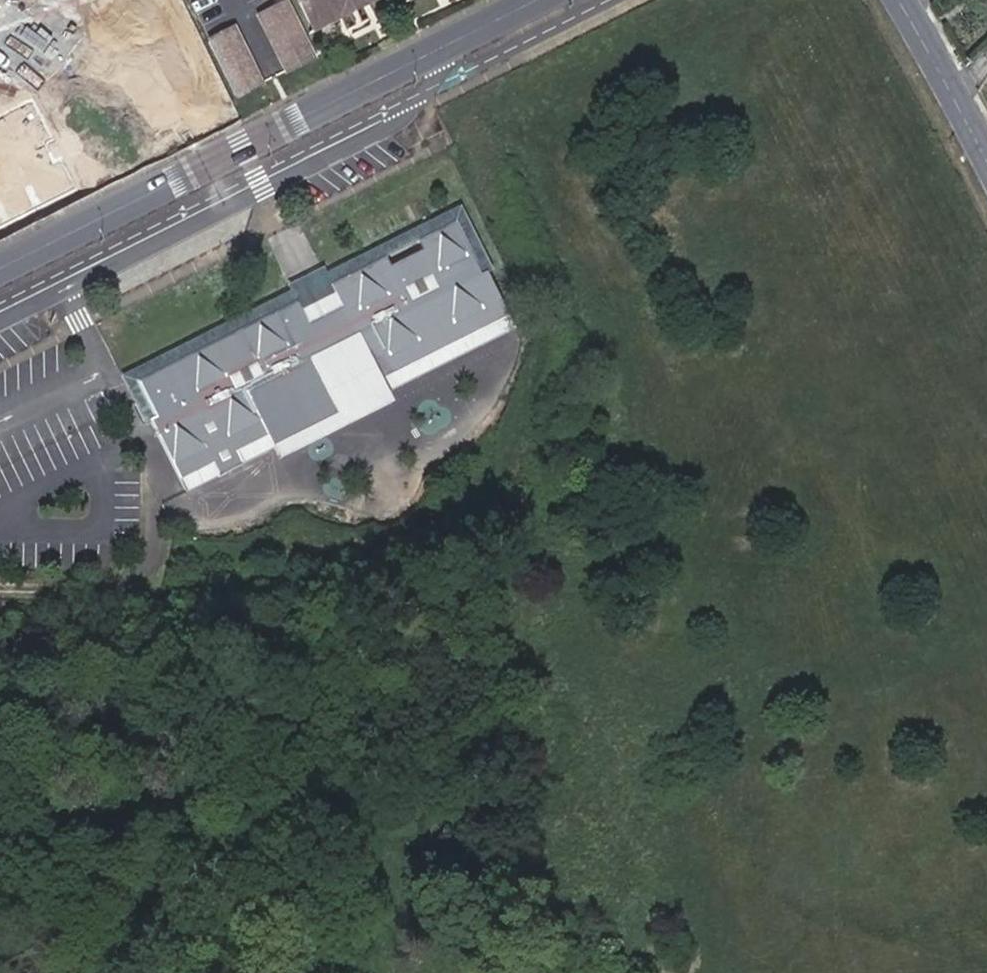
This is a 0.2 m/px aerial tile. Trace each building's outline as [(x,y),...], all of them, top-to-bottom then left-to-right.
[(368,0),(273,0),(294,48),(373,13),(368,0)] [(293,76),(274,34),(251,44),(270,86),(293,76)] [(247,96),(228,54),(205,64),(224,106),(247,96)] [(140,415),(147,412),(151,409),(134,376),(290,296),(296,308),(327,292),(321,281),(446,217),(472,268),(479,265),(483,263),(451,201),(316,270),(312,263),(281,279),(285,285),(117,371),(140,415)] [(332,407),(304,351),(353,326),(376,371),(500,307),(479,265),(472,268),(446,217),(321,281),(327,292),(296,308),(290,296),(134,376),(151,409),(147,412),(176,470),(207,454),(214,467),(236,456),(230,442),(261,426),(268,440),(332,407)] [(376,371),(353,326),(304,351),(332,407),(506,319),(500,307),(376,371)] [(273,451),(338,418),(332,407),(268,440),(273,451)] [(230,442),(236,456),(268,440),(261,426),(230,442)] [(176,470),(183,483),(214,467),(207,454),(176,470)]
